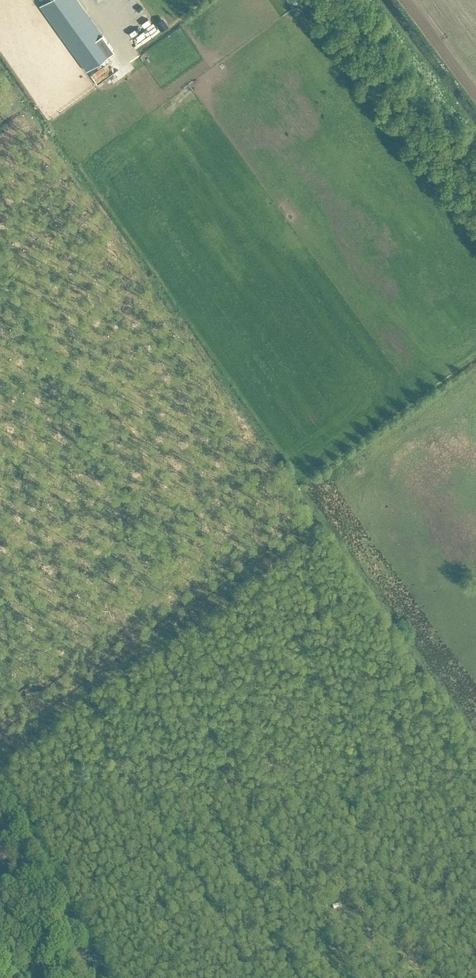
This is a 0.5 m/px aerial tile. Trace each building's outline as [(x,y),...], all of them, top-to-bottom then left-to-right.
[(114,50),(103,34),(75,54),(57,29),(85,10),(78,0),(0,0),(0,42),(43,102),(87,70),(114,50)] [(165,20),(158,26),(161,31),(169,25),(165,20)]
